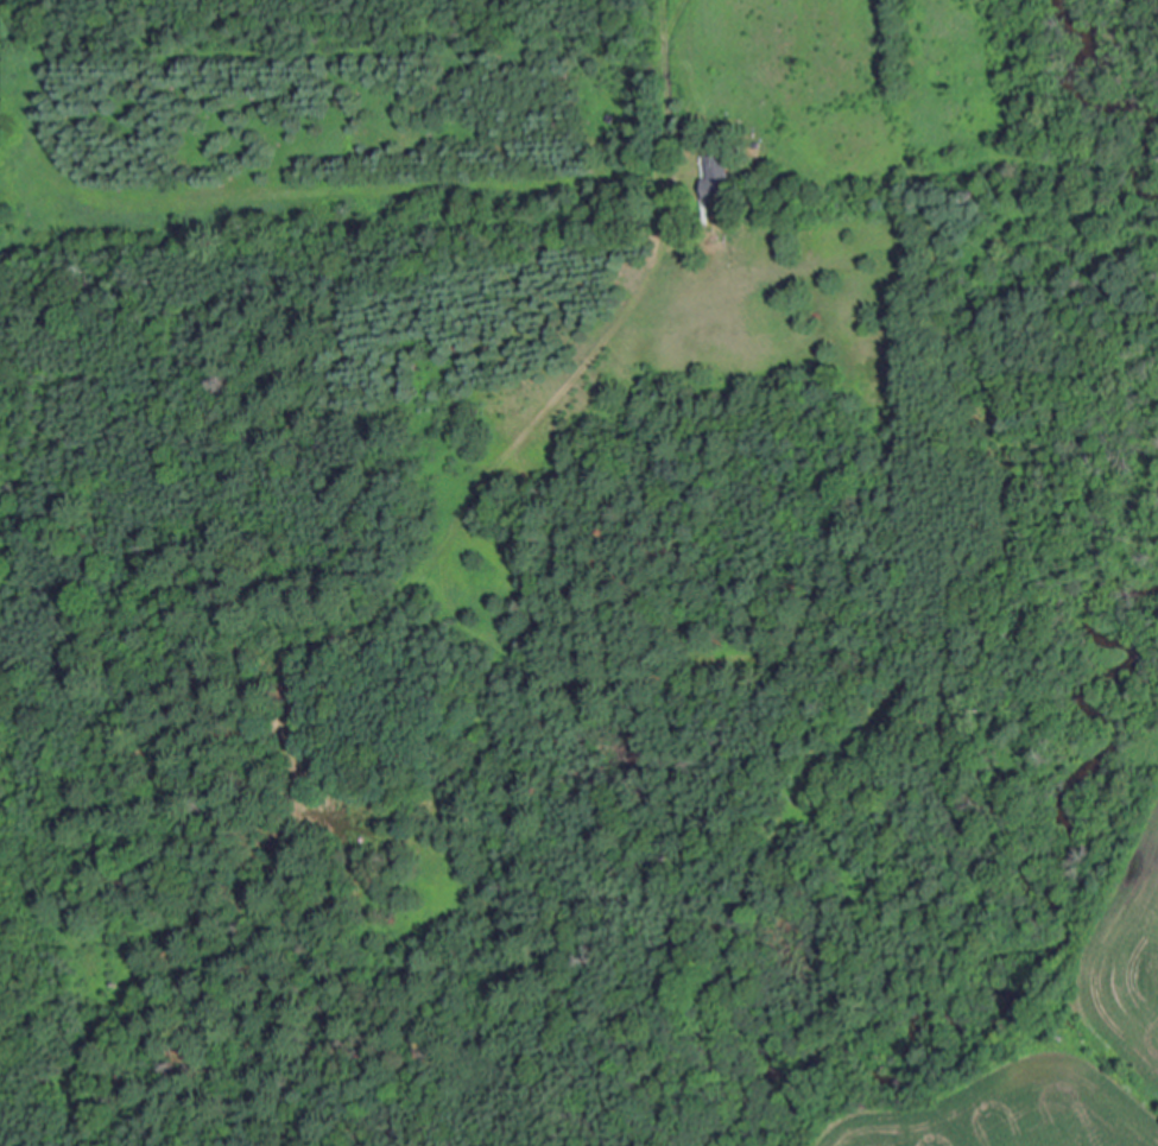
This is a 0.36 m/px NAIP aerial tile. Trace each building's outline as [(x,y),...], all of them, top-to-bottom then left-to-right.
[(704,155),(704,202),(730,202),(729,155),(704,155)]
